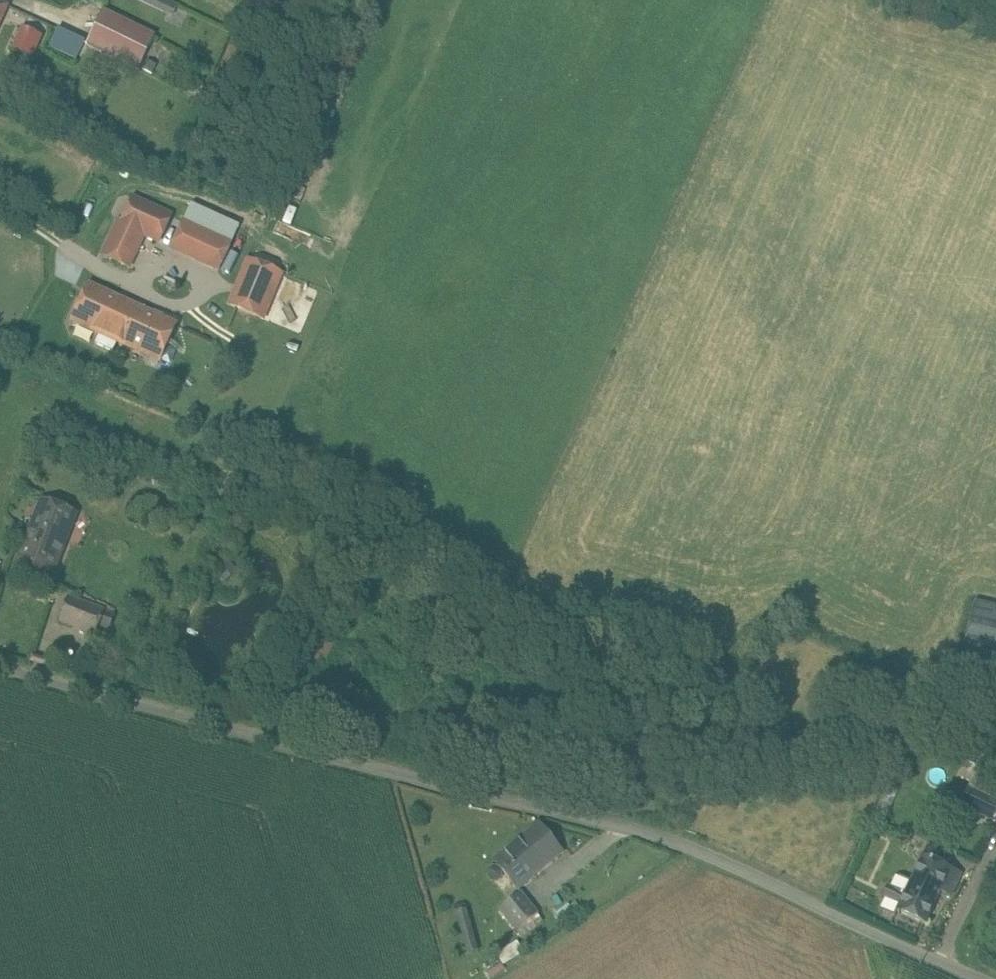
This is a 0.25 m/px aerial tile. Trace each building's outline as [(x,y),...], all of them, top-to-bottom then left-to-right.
[(136,67),(154,33),(102,7),(84,41),(136,67)] [(42,36),(25,29),(15,52),(31,59),(42,36)] [(171,216),(134,199),(123,223),(122,224),(145,234),(159,241),(171,216)] [(145,234),(122,224),(123,223),(120,221),(104,255),(130,267),(145,234)] [(232,244),(185,222),(173,247),(220,269),(232,244)] [(280,273),(251,261),(232,305),(262,318),(280,273)] [(146,312),(90,287),(74,321),(101,333),(96,344),(114,352),(119,341),(131,346),(146,312)] [(176,326),(146,312),(131,346),(160,360),(176,326)] [(196,406),(189,411),(194,418),(201,413),(196,406)] [(75,514),(43,501),(16,570),(49,583),(75,514)] [(104,611),(69,598),(60,621),(95,635),(104,611)] [(974,605),(959,664),(995,673),(995,611),(974,605)] [(968,788),(960,805),(995,822),(995,819),(995,801),(968,788)] [(540,825),(495,861),(518,889),(562,852),(540,825)] [(941,851),(928,846),(924,856),(936,862),(941,851)] [(911,881),(900,876),(895,878),(893,883),(888,885),(882,896),(884,901),(882,906),(884,912),(895,917),(898,911),(926,924),(941,892),(950,896),(961,873),(936,862),(924,856),(923,856),(911,881)] [(543,920),(521,893),(501,910),(522,937),(543,920)]
